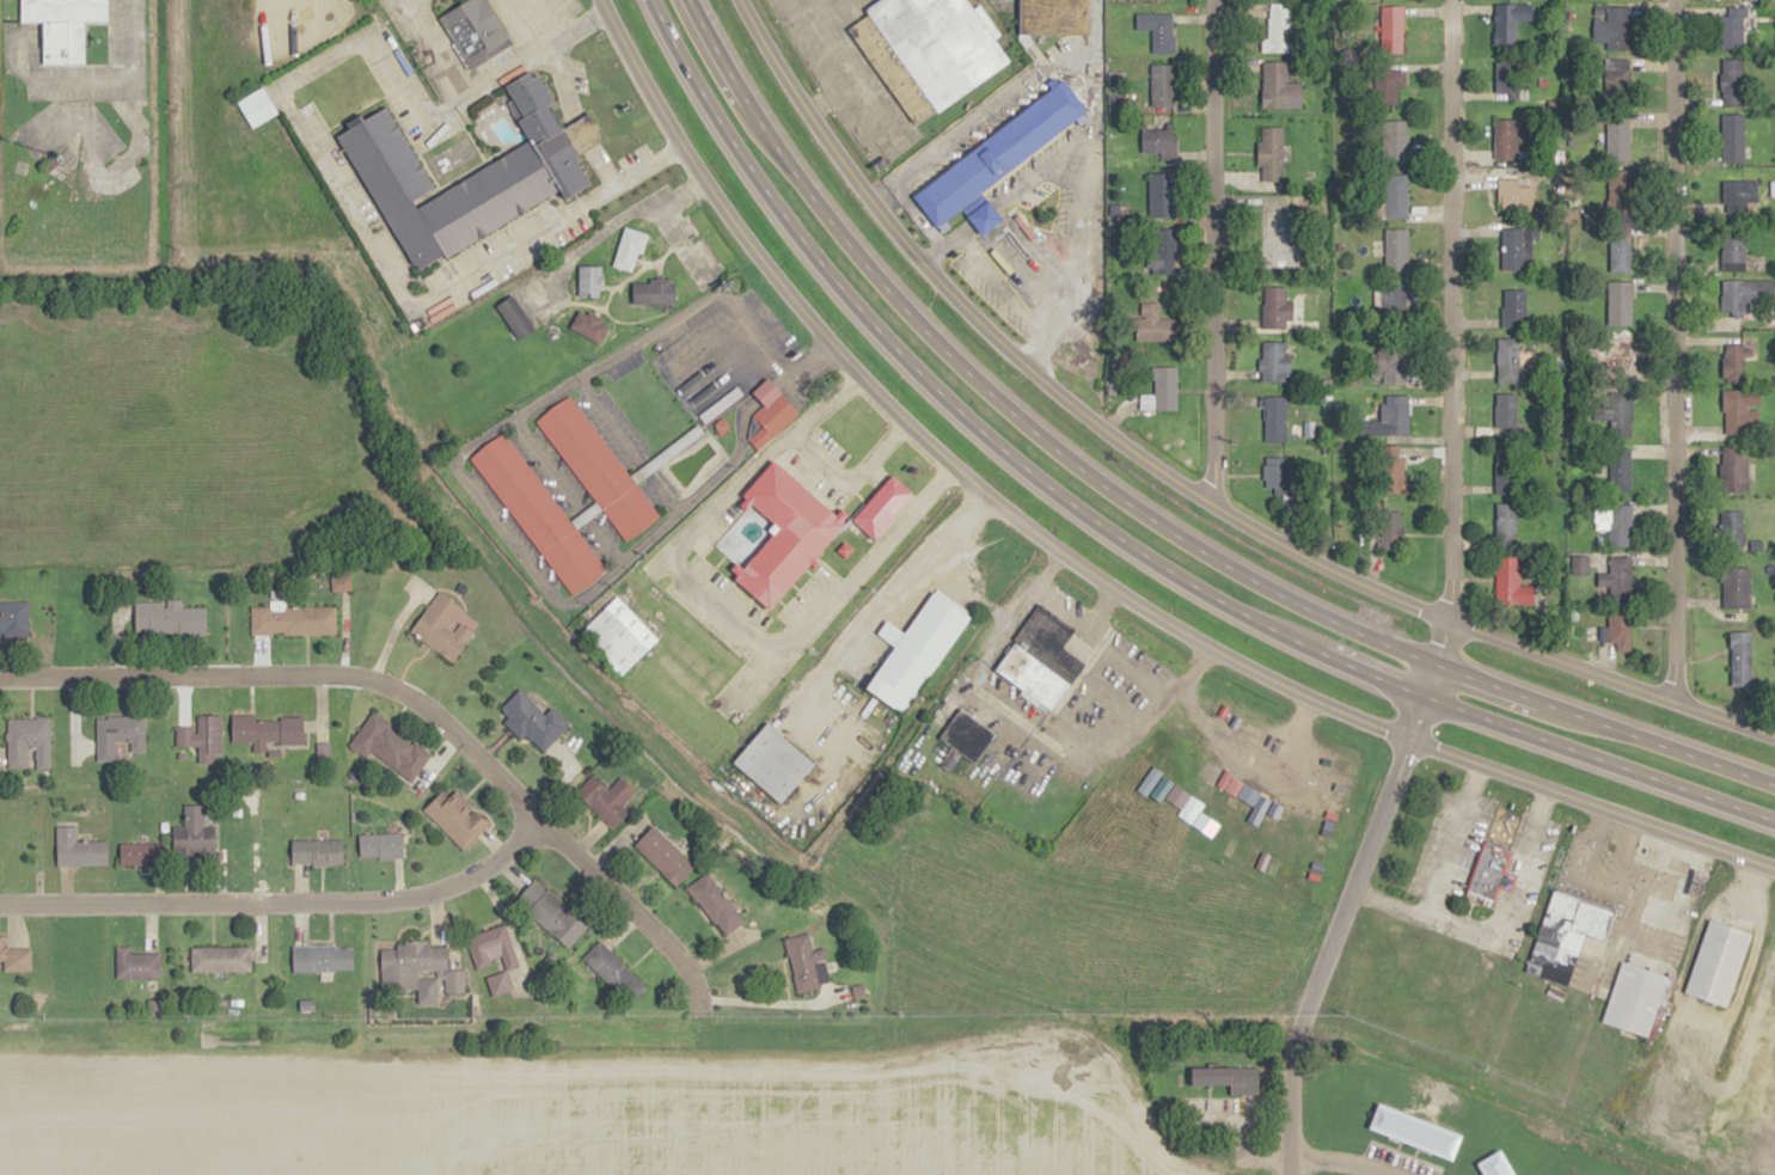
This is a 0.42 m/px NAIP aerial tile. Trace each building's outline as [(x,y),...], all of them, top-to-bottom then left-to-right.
[(20,22),(43,22),(43,64),(85,65),(85,22),(107,22),(108,0),(20,0),(20,22)] [(437,18),(467,0),(484,0),(513,43),(470,69),(437,18)] [(841,25),(914,126),(1009,59),(966,0),(878,0),(841,25)] [(1017,33),(1089,35),(1089,0),(1019,0),(1017,33)] [(1518,46),(1518,22),(1532,22),(1532,4),(1494,4),(1494,46),(1518,46)] [(1266,52),(1292,52),(1292,6),(1266,6),(1266,52)] [(1380,7),(1380,53),(1403,53),(1403,7),(1380,7)] [(1605,35),(1605,51),(1629,51),(1629,7),(1594,7),(1594,35),(1605,35)] [(1745,7),(1719,7),(1719,48),(1745,48),(1745,7)] [(1173,14),(1134,14),(1134,29),(1150,29),(1150,54),(1173,54),(1173,14)] [(1742,107),(1742,58),(1721,58),(1721,107),(1742,107)] [(1627,59),(1608,59),(1607,91),(1626,91),(1627,59)] [(1302,109),(1302,83),(1287,83),(1287,61),(1262,61),(1262,109),(1302,109)] [(1495,93),(1517,93),(1517,61),(1495,61),(1495,93)] [(1150,65),(1150,108),(1173,108),(1173,65),(1150,65)] [(388,105),(336,135),(418,271),(448,253),(451,257),(563,190),(568,200),(594,183),(577,158),(607,139),(589,112),(564,128),(551,105),(556,100),(539,73),(533,77),(530,71),(504,86),(497,91),(530,140),(441,194),(388,105)] [(1406,71),(1376,71),(1376,106),(1397,106),(1397,88),(1406,88),(1406,71)] [(914,196),(1065,80),(1089,110),(938,227),(914,196)] [(278,114),(264,87),(237,101),(252,128),(278,114)] [(1743,114),(1721,114),(1721,164),(1743,164),(1743,114)] [(1629,118),(1605,118),(1605,160),(1629,160),(1629,118)] [(1495,119),(1494,159),(1523,159),(1523,119),(1495,119)] [(1408,120),(1383,120),(1383,160),(1408,160),(1408,120)] [(1282,127),(1259,127),(1259,181),(1282,181),(1282,127)] [(1141,129),(1141,154),(1175,154),(1175,129),(1141,129)] [(1629,207),(1629,170),(1608,170),(1608,207),(1629,207)] [(1149,173),(1149,218),(1175,218),(1175,173),(1149,173)] [(1385,219),(1408,219),(1408,174),(1385,174),(1385,219)] [(1519,186),(1519,179),(1498,179),(1498,211),(1532,211),(1532,186),(1519,186)] [(1757,179),(1722,179),(1722,211),(1757,211),(1757,179)] [(968,215),(983,234),(1003,219),(987,200),(968,215)] [(1263,211),(1263,269),(1297,268),(1297,210),(1263,211)] [(623,226),(612,262),(632,269),(643,233),(623,226)] [(1501,268),(1533,268),(1533,227),(1501,227),(1501,268)] [(1171,230),(1147,230),(1147,272),(1171,272),(1171,230)] [(1408,230),(1385,230),(1385,274),(1408,274),(1408,230)] [(1745,265),(1745,230),(1721,230),(1721,265),(1745,265)] [(1631,234),(1609,234),(1609,271),(1631,271),(1631,234)] [(576,265),(579,294),(600,295),(600,264),(576,265)] [(1754,280),(1721,280),(1721,316),(1754,316),(1754,280)] [(632,281),(632,302),(674,302),(674,281),(632,281)] [(1632,326),(1632,281),(1607,281),(1607,326),(1632,326)] [(1381,313),(1410,313),(1410,285),(1381,285),(1381,313)] [(1285,286),(1262,286),(1262,328),(1287,328),(1287,320),(1293,320),(1293,301),(1285,301),(1285,286)] [(1501,289),(1501,328),(1528,328),(1528,289),(1501,289)] [(494,305),(518,339),(534,329),(510,293),(494,305)] [(1136,340),(1174,340),(1174,319),(1158,319),(1158,302),(1136,302),(1136,340)] [(569,326),(600,342),(606,326),(577,310),(569,326)] [(1519,337),(1496,337),(1496,383),(1527,383),(1527,368),(1519,368),(1519,337)] [(1632,337),(1608,337),(1608,381),(1632,381),(1632,337)] [(1406,382),(1406,339),(1384,339),(1384,349),(1376,349),(1376,382),(1406,382)] [(1289,341),(1258,341),(1258,381),(1289,381),(1289,341)] [(1723,381),(1745,381),(1745,344),(1723,344),(1723,381)] [(1153,366),(1152,409),(1176,410),(1176,366),(1153,366)] [(767,379),(797,411),(757,448),(748,439),(761,426),(752,415),(764,404),(753,392),(767,379)] [(1760,389),(1723,389),(1723,434),(1760,434),(1760,389)] [(1516,393),(1495,393),(1495,431),(1516,431),(1516,393)] [(1408,395),(1381,395),(1381,435),(1408,435),(1408,395)] [(534,421),(625,540),(659,514),(568,396),(534,421)] [(1286,396),(1263,396),(1263,441),(1286,441),(1286,396)] [(1631,438),(1631,397),(1610,397),(1610,438),(1631,438)] [(469,458),(573,595),(607,570),(573,525),(503,433),(469,458)] [(1400,446),(1383,446),(1383,483),(1400,483),(1400,446)] [(1748,446),(1721,446),(1721,494),(1748,494),(1748,446)] [(1514,447),(1495,447),(1495,493),(1514,493),(1514,447)] [(1630,492),(1630,449),(1608,449),(1608,492),(1630,492)] [(1262,456),(1263,492),(1281,492),(1281,507),(1291,507),(1290,455),(1262,456)] [(773,460),(742,494),(776,522),(769,530),(775,534),(746,569),(736,561),(728,570),(771,608),(847,521),(773,460)] [(890,475),(853,519),(875,538),(913,494),(890,475)] [(1495,543),(1517,543),(1517,503),(1495,503),(1495,543)] [(1632,546),(1632,506),(1604,506),(1604,546),(1632,546)] [(1719,510),(1719,550),(1743,550),(1743,510),(1719,510)] [(1374,547),(1390,546),(1389,528),(1373,529),(1374,547)] [(1531,586),(1518,586),(1518,556),(1495,556),(1495,604),(1531,604),(1531,586)] [(1597,571),(1597,592),(1608,592),(1608,604),(1630,604),(1630,556),(1607,556),(1607,571),(1597,571)] [(1724,596),(1746,596),(1746,568),(1724,568),(1724,596)] [(350,588),(348,571),(330,573),(332,590),(350,588)] [(887,619),(904,631),(934,589),(971,617),(902,714),(863,687),(893,645),(876,634),(887,619)] [(453,663),(475,630),(457,618),(463,608),(438,591),(410,633),(453,663)] [(616,595),(659,639),(620,677),(579,631),(616,595)] [(181,606),(181,600),(134,600),(135,637),(206,635),(206,606),(181,606)] [(0,601),(0,633),(27,633),(27,601),(0,601)] [(1039,602),(996,667),(1051,706),(1083,660),(1064,645),(1075,629),(1039,602)] [(336,606),(250,606),(250,635),(336,635),(336,606)] [(1630,614),(1594,614),(1594,623),(1584,623),(1584,641),(1615,641),(1615,652),(1630,652),(1630,614)] [(1750,687),(1750,647),(1731,647),(1731,687),(1750,687)] [(496,715),(522,739),(527,734),(543,751),(569,724),(552,708),(546,714),(520,690),(496,715)] [(942,705),(954,712),(959,705),(997,733),(977,763),(961,752),(950,771),(937,761),(949,745),(938,736),(945,728),(931,720),(942,705)] [(366,758),(370,752),(412,780),(431,752),(371,711),(347,746),(366,758)] [(220,714),(196,714),(196,726),(175,726),(175,746),(198,746),(198,762),(221,762),(220,714)] [(303,717),(256,717),(256,714),(232,714),(232,744),(303,743),(303,717)] [(96,715),(96,760),(118,760),(118,743),(129,743),(129,750),(145,750),(145,715),(96,715)] [(6,717),(7,767),(32,767),(32,768),(50,768),(49,716),(6,717)] [(767,722),(733,761),(781,801),(815,761),(767,722)] [(576,791),(613,828),(629,812),(622,804),(636,790),(622,776),(608,789),(593,774),(576,791)] [(447,797),(441,791),(424,809),(463,848),(489,822),(457,789),(447,797)] [(1243,795),(1240,810),(1259,818),(1263,801),(1243,795)] [(204,804),(184,804),(184,826),(174,826),(174,857),(215,857),(214,826),(204,826),(204,804)] [(56,865),(108,865),(108,840),(76,840),(76,825),(56,825),(56,865)] [(634,844),(676,887),(696,867),(653,825),(634,844)] [(359,833),(359,858),(402,858),(402,833),(359,833)] [(292,839),(292,864),(343,864),(343,839),(292,839)] [(120,864),(163,864),(163,842),(120,842),(120,864)] [(1510,850),(1481,842),(1467,894),(1493,901),(1498,886),(1511,890),(1515,876),(1504,873),(1510,850)] [(687,888),(725,935),(744,920),(707,872),(687,888)] [(517,898),(566,948),(586,928),(537,878),(517,898)] [(1553,889),(1526,969),(1568,986),(1585,935),(1604,940),(1614,910),(1553,889)] [(1709,918),(1685,991),(1727,1005),(1752,931),(1709,918)] [(502,958),(506,969),(518,965),(504,924),(466,937),(476,966),(502,958)] [(784,938),(797,992),(821,987),(816,963),(826,960),(823,948),(812,951),(808,932),(784,938)] [(2,959),(2,970),(31,970),(31,947),(3,947),(3,935),(0,935),(0,959),(2,959)] [(646,987),(599,940),(582,957),(629,1004),(646,987)] [(380,944),(381,990),(418,989),(418,1002),(438,1002),(438,992),(458,992),(457,969),(448,969),(447,943),(380,944)] [(292,944),(292,970),(353,970),(353,944),(292,944)] [(130,952),(130,945),(115,945),(115,978),(160,978),(160,952),(130,952)] [(251,971),(251,946),(191,946),(191,971),(251,971)] [(1622,960),(1602,1020),(1653,1036),(1675,978),(1622,960)] [(504,972),(486,979),(492,995),(510,988),(504,972)] [(1187,1067),(1259,1064),(1260,1093),(1232,1093),(1232,1085),(1187,1087),(1187,1067)] [(1379,1101),(1465,1133),(1456,1158),(1418,1144),(1400,1138),(1370,1126),(1379,1101)] [(1502,1149),(1517,1174),(1489,1174),(1488,1173),(1481,1162),(1502,1149)]
